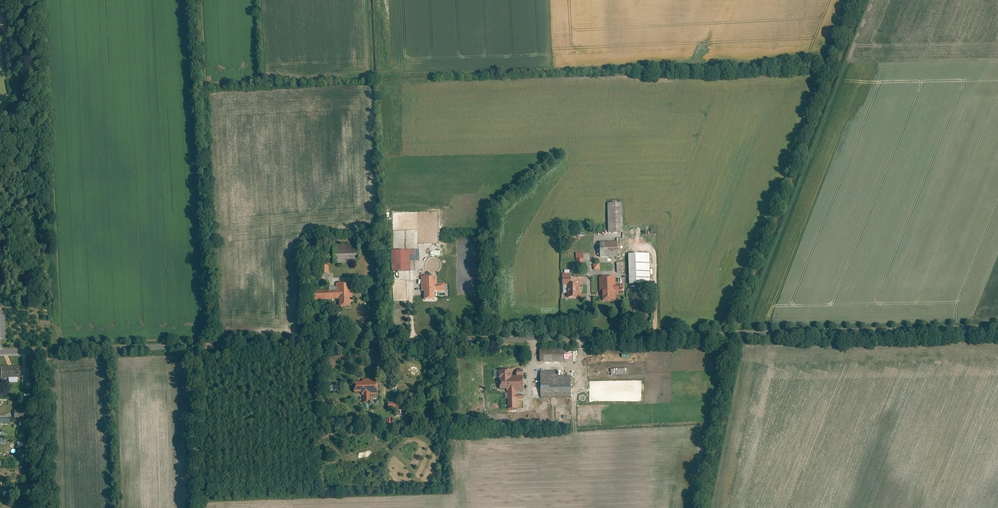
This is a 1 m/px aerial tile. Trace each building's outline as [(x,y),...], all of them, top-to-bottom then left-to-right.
[(607,204),(608,233),(623,233),(622,204),(607,204)] [(617,242),(600,243),(600,258),(617,257),(617,242)] [(358,244),(334,245),(335,263),(359,262),(358,244)] [(412,250),(397,251),(398,270),(412,269),(412,250)] [(583,253),(576,253),(576,268),(584,268),(583,253)] [(650,254),(628,254),(628,285),(650,284),(650,254)] [(562,284),(571,285),(571,274),(562,274),(562,284)] [(438,275),(426,275),(427,292),(438,291),(438,284),(438,275)] [(599,292),(602,292),(602,300),(615,300),(615,291),(623,291),(622,285),(615,285),(615,277),(599,277),(599,292)] [(353,282),(338,283),(338,290),(318,291),(318,299),(342,298),(342,307),(352,306),(351,297),(354,297),(353,282)] [(567,290),(567,298),(578,298),(579,285),(571,285),(562,284),(562,290),(567,290)] [(20,367),(1,367),(1,379),(20,379),(20,367)] [(502,380),(502,389),(509,389),(518,389),(526,389),(525,376),(514,376),(514,370),(501,370),(501,380),(502,380)] [(559,371),(541,371),(542,397),(573,397),(572,376),(559,377),(559,371)] [(22,376),(22,386),(30,386),(29,376),(22,376)] [(379,395),(378,380),(363,380),(363,382),(356,382),(356,393),(362,392),(362,395),(363,395),(363,402),(370,402),(370,395),(379,395)] [(509,389),(509,409),(520,409),(520,399),(526,399),(526,395),(518,395),(518,389),(509,389)]
